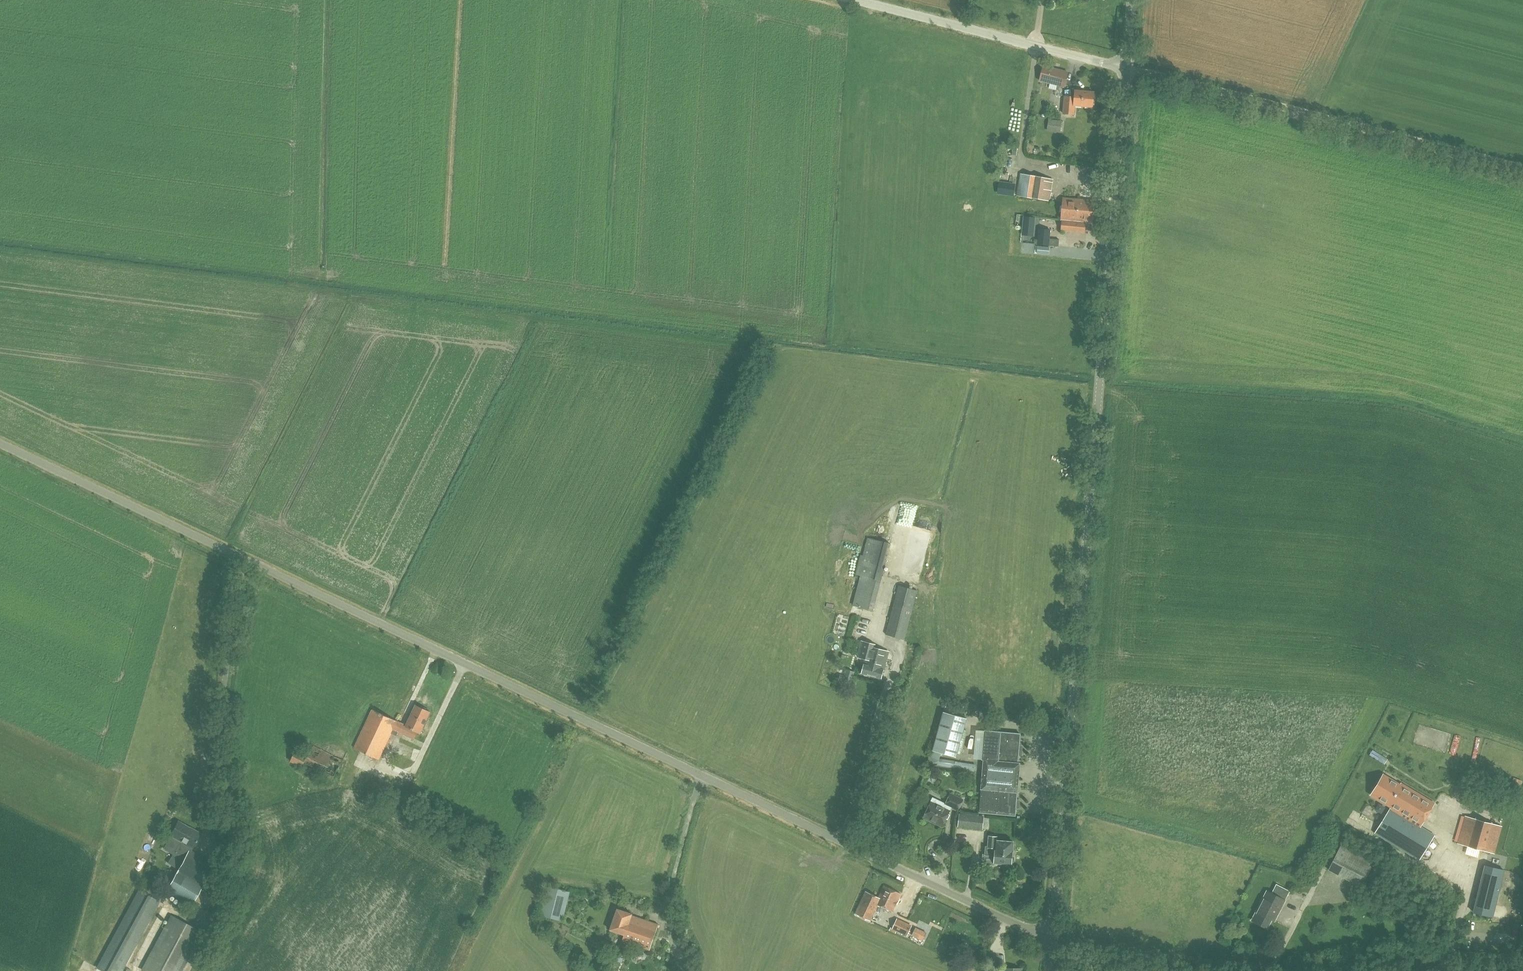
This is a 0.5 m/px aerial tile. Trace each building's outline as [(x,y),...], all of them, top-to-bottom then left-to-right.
[(1064,87),(1068,72),(1044,66),(1040,81),(1064,87)] [(1093,107),(1094,92),(1075,90),(1074,96),(1064,96),(1062,114),(1075,115),(1076,106),(1093,107)] [(1060,132),(1061,121),(1049,120),(1048,131),(1060,132)] [(1050,201),(1054,179),(1020,173),(1017,196),(1050,201)] [(1015,184),(1007,183),(1005,195),(1013,196),(1015,184)] [(1094,200),(1079,199),(1063,198),(1061,220),(1060,231),(1086,233),(1086,222),(1092,222),(1094,200)] [(1059,247),(1059,240),(1050,239),(1051,229),(1039,228),(1037,245),(1049,246),(1059,247)] [(1049,247),(1038,246),(1037,253),(1049,254),(1049,247)] [(881,580),(891,543),(867,537),(863,555),(861,554),(855,574),(860,576),(852,605),(873,611),(881,580)] [(843,588),(850,572),(845,570),(837,586),(843,588)] [(905,640),(918,591),(898,585),(885,634),(905,640)] [(862,641),(858,657),(866,659),(862,674),(883,679),(890,651),(875,648),(875,645),(862,641)] [(421,733),(431,712),(416,705),(406,724),(396,720),(372,709),(354,748),(380,760),(392,734),(397,736),(398,732),(414,739),(418,732),(421,733)] [(957,757),(967,718),(943,711),(932,750),(930,749),(926,764),(975,772),(976,764),(940,758),(941,753),(957,757)] [(1423,747),(1449,748),(1449,729),(1423,729),(1423,747)] [(1015,815),(1020,763),(1018,763),(1020,734),(1001,732),(1001,731),(985,730),(982,760),(983,760),(981,789),(979,812),(1015,815)] [(343,760),(313,745),(307,756),(296,750),(290,762),(332,782),(343,760)] [(1388,760),(1373,751),(1370,756),(1385,765),(1388,760)] [(1399,785),(1383,774),(1371,794),(1391,807),(1374,833),(1419,860),(1435,835),(1420,826),(1434,804),(1400,783),(1399,785)] [(958,812),(964,799),(950,793),(945,803),(933,797),(923,817),(942,827),(951,808),(958,812)] [(983,830),(984,816),(959,813),(957,827),(983,830)] [(1494,854),(1502,826),(1465,816),(1458,843),(1494,854)] [(192,848),(201,833),(179,821),(170,835),(180,841),(168,863),(178,869),(165,892),(191,907),(214,866),(190,851),(192,847),(192,848)] [(1012,856),(1014,841),(997,840),(998,836),(988,835),(987,846),(985,846),(985,855),(984,863),(994,864),(994,863),(1012,865),(1012,863),(1014,862),(1014,858),(1012,856)] [(1361,886),(1375,860),(1343,843),(1329,870),(1361,886)] [(1484,865),(1473,912),(1493,917),(1504,869),(1484,865)] [(1449,887),(1454,881),(1444,873),(1439,879),(1449,887)] [(1460,879),(1452,887),(1461,897),(1469,889),(1460,879)] [(1277,916),(1290,891),(1276,884),(1271,893),(1267,891),(1252,920),(1267,928),(1274,914),(1277,916)] [(878,897),(876,904),(878,905),(892,912),(901,894),(884,885),(878,897)] [(563,921),(571,892),(546,886),(539,915),(563,921)] [(160,902),(160,901),(138,889),(96,968),(102,970),(123,970),(160,902)] [(866,891),(855,913),(871,921),(878,905),(876,904),(878,897),(866,891)] [(643,918),(632,915),(633,913),(617,908),(610,930),(625,935),(617,955),(616,956),(618,956),(623,958),(624,959),(629,945),(632,945),(633,945),(650,951),(659,924),(643,918)] [(203,932),(171,914),(140,970),(143,970),(182,970),(203,932)] [(907,936),(912,924),(897,918),(893,926),(891,926),(889,930),(896,933),(897,931),(907,936)] [(926,933),(915,928),(912,935),(923,940),(926,933)] [(994,962),(994,970),(1007,970),(1007,961),(994,962)]
